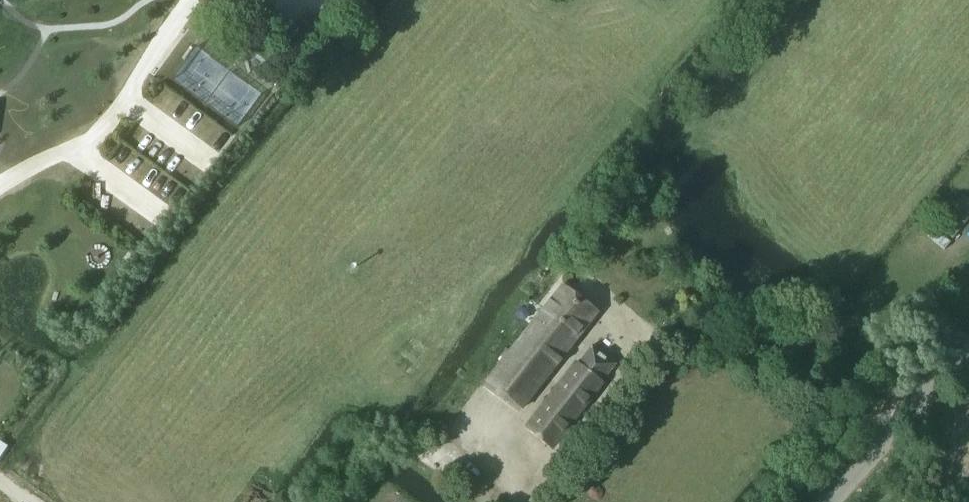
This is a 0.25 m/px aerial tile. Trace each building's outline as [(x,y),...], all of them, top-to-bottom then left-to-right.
[(563,284),(486,382),(522,409),(598,312),(563,284)] [(526,429),(550,448),(616,364),(592,345),(526,429)]
